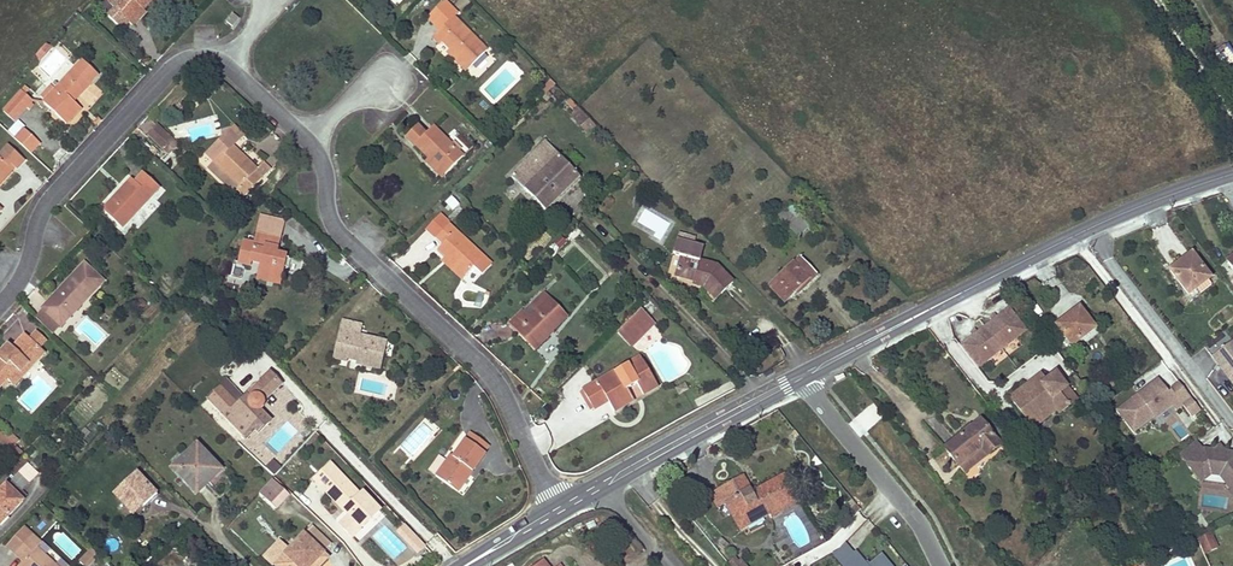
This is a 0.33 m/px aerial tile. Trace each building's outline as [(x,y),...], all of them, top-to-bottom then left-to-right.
[(143,10),(142,8),(149,0),(115,0),(110,6),(115,11),(108,19),(122,31),(129,23),(132,27),(145,12),(143,10)] [(143,10),(152,0),(149,0),(142,8),(143,10)] [(444,42),(451,49),(470,68),(487,51),(454,18),(457,14),(444,1),(427,18),(440,31),(432,39),(439,46),(444,42)] [(236,21),(231,17),(225,24),(231,28),(236,21)] [(53,49),(46,46),(36,57),(39,63),(53,49)] [(470,68),(451,49),(447,53),(466,72),(470,68)] [(45,102),(44,103),(66,124),(80,109),(72,102),(97,76),(82,62),(55,91),(51,86),(41,98),(45,102)] [(22,92),(4,112),(14,121),(26,108),(30,104),(32,102),(25,96),(22,92)] [(590,120),(579,109),(571,116),(582,128),(590,120)] [(595,126),(590,120),(582,128),(587,133),(595,126)] [(416,145),(429,158),(446,174),(462,157),(433,128),(427,133),(418,124),(405,138),(415,146),(416,145)] [(164,134),(156,143),(167,154),(177,143),(158,125),(157,127),(164,134)] [(232,126),(229,129),(240,140),(243,136),(232,126)] [(157,127),(148,135),(156,143),(164,134),(157,127)] [(240,140),(229,129),(205,153),(213,161),(206,168),(233,194),(238,190),(244,196),(261,179),(255,173),(256,171),(232,148),(240,140)] [(14,139),(30,154),(39,144),(23,130),(14,139)] [(532,154),(510,176),(545,212),(580,178),(536,132),(524,144),(532,154)] [(9,164),(13,167),(15,170),(23,161),(8,146),(0,154),(0,174),(9,164)] [(446,174),(429,158),(426,161),(442,177),(446,174)] [(13,167),(9,164),(0,174),(0,181),(13,167)] [(132,181),(103,211),(122,229),(159,190),(144,175),(135,184),(132,181)] [(450,210),(459,204),(453,195),(444,201),(450,210)] [(261,215),(261,220),(285,225),(286,221),(261,215)] [(285,225),(261,220),(255,246),(244,244),(240,263),(253,266),(254,263),(260,264),(257,280),(280,285),(285,257),(275,254),(278,239),(282,239),(285,225)] [(438,250),(446,258),(465,276),(473,268),(481,275),(491,265),(448,225),(435,238),(442,245),(438,250)] [(568,241),(560,234),(553,241),(561,249),(568,241)] [(676,276),(694,281),(708,285),(706,290),(715,300),(732,283),(717,266),(700,262),(703,249),(676,242),(673,256),(681,258),(676,276)] [(1175,268),(1170,271),(1188,294),(1209,278),(1191,255),(1175,268)] [(446,258),(442,262),(462,279),(465,276),(446,258)] [(286,274),(299,276),(301,261),(288,259),(286,274)] [(784,301),(794,292),(799,287),(801,290),(816,276),(801,259),(794,265),(793,265),(770,286),(784,301)] [(60,327),(69,317),(66,314),(82,297),(86,300),(102,282),(84,265),(42,310),(60,327)] [(708,285),(694,281),(693,284),(703,287),(706,290),(708,285)] [(66,314),(69,317),(86,300),(82,297),(66,314)] [(508,325),(516,333),(520,330),(533,343),(549,328),(551,330),(566,316),(550,299),(530,318),(522,311),(508,325)] [(141,302),(135,308),(139,312),(144,305),(141,302)] [(1001,349),(1025,331),(1008,309),(984,327),(1001,349)] [(1056,326),(1063,336),(1071,345),(1071,346),(1086,335),(1094,329),(1079,309),(1056,326)] [(60,327),(42,310),(34,318),(53,335),(60,327)] [(639,311),(619,330),(633,344),(653,324),(639,311)] [(336,351),(335,360),(347,362),(348,359),(357,362),(356,365),(380,370),(384,357),(381,357),(384,343),(359,337),(361,331),(359,330),(360,327),(341,322),(339,333),(340,333),(338,342),(337,342),(335,350),(336,351)] [(1001,349),(984,327),(960,346),(977,368),(1001,349)] [(520,330),(516,333),(534,350),(553,332),(551,330),(549,328),(533,343),(520,330)] [(12,381),(28,363),(26,361),(38,347),(25,336),(13,349),(9,346),(0,356),(0,387),(8,378),(12,381)] [(1071,345),(1063,336),(1059,339),(1066,349),(1071,345)] [(1212,356),(1227,376),(1230,374),(1232,378),(1232,340),(1212,356)] [(28,363),(12,381),(15,384),(45,353),(38,347),(26,361),(28,363)] [(627,365),(630,370),(644,362),(641,356),(627,365)] [(584,389),(594,407),(609,399),(615,409),(633,399),(627,389),(637,383),(643,393),(652,388),(646,378),(652,374),(644,362),(630,370),(627,365),(615,371),(618,376),(602,386),(599,381),(584,389)] [(1111,366),(1101,374),(1106,380),(1116,372),(1111,366)] [(615,371),(599,381),(602,386),(618,376),(615,371)] [(237,405),(221,389),(220,388),(208,400),(246,439),(255,431),(258,434),(269,422),(258,411),(262,408),(263,405),(263,402),(280,385),(268,372),(259,382),(243,400),(237,405)] [(646,378),(652,388),(658,385),(652,374),(646,378)] [(1034,379),(1010,397),(1028,421),(1051,404),(1056,409),(1059,413),(1075,400),(1069,392),(1063,396),(1059,392),(1065,387),(1055,374),(1047,381),(1044,378),(1037,383),(1034,379)] [(1041,374),(1034,379),(1037,383),(1044,378),(1041,374)] [(1081,384),(1075,375),(1072,378),(1078,386),(1081,384)] [(1162,385),(1158,379),(1151,385),(1155,390),(1162,385)] [(227,383),(221,389),(237,405),(243,400),(227,383)] [(691,391),(686,383),(675,390),(680,398),(691,391)] [(1179,384),(1170,391),(1177,400),(1171,405),(1175,410),(1181,404),(1190,398),(1179,384)] [(1171,405),(1177,400),(1170,391),(1168,392),(1162,385),(1155,390),(1151,385),(1138,395),(1137,394),(1124,404),(1125,405),(1117,411),(1133,431),(1153,415),(1157,416),(1171,405)] [(1069,392),(1065,387),(1059,392),(1063,396),(1069,392)] [(1199,409),(1190,398),(1181,404),(1190,416),(1199,409)] [(1051,404),(1028,421),(1033,427),(1056,409),(1051,404)] [(1179,418),(1169,426),(1181,441),(1191,434),(1179,418)] [(961,434),(944,447),(958,465),(980,448),(986,455),(999,445),(980,420),(969,429),(961,434)] [(959,431),(961,434),(969,429),(966,426),(959,431)] [(8,439),(16,446),(20,441),(13,434),(8,439)] [(435,476),(453,490),(468,470),(471,472),(484,454),(482,453),(487,446),(470,434),(465,440),(453,457),(450,455),(445,461),(435,476)] [(6,437),(1,442),(11,451),(16,446),(8,439),(6,437)] [(1213,453),(1204,451),(1202,453),(1195,443),(1179,455),(1201,484),(1202,483),(1210,477),(1220,478),(1226,486),(1232,495),(1232,465),(1224,454),(1219,448),(1213,453)] [(183,459),(177,465),(173,469),(196,494),(207,483),(205,482),(218,469),(196,446),(183,459)] [(980,448),(958,465),(964,472),(986,455),(980,448)] [(172,460),(177,465),(183,459),(178,454),(172,460)] [(1232,455),(1224,454),(1232,465),(1232,456),(1232,455)] [(435,476),(445,461),(438,456),(428,471),(435,476)] [(266,468),(275,475),(281,467),(273,460),(266,468)] [(38,473),(28,464),(13,479),(23,489),(38,473)] [(372,503),(363,494),(360,496),(330,464),(314,480),(341,508),(343,506),(346,510),(344,512),(349,517),(340,525),(352,538),(372,519),(364,511),(372,503)] [(218,469),(205,482),(207,483),(220,471),(218,469)] [(468,470),(453,490),(457,492),(471,472),(468,470)] [(143,504),(141,502),(152,491),(137,475),(115,495),(133,514),(143,504)] [(742,475),(717,489),(724,503),(729,500),(742,523),(766,509),(768,512),(796,497),(783,475),(755,490),(758,494),(754,496),(751,492),(742,475)] [(1226,486),(1220,478),(1210,477),(1202,483),(1226,486)] [(289,495),(273,480),(259,494),(276,509),(289,495)] [(0,493),(0,526),(22,501),(21,500),(25,496),(12,483),(7,488),(6,487),(0,493)] [(724,503),(717,489),(709,493),(717,507),(724,503)] [(152,491),(141,502),(143,504),(146,507),(157,496),(152,491)] [(796,497),(768,512),(769,513),(771,517),(799,501),(796,497)] [(729,500),(724,503),(737,526),(742,523),(729,500)] [(380,512),(372,503),(364,511),(372,519),(380,512)] [(742,523),(737,526),(740,530),(769,513),(768,512),(766,509),(742,523)] [(427,548),(405,525),(397,533),(418,556),(427,548)] [(36,548),(41,543),(24,527),(10,541),(18,548),(14,552),(22,561),(18,565),(19,565),(54,565),(36,548)] [(323,554),(330,546),(312,528),(290,551),(276,565),(312,565),(323,554)] [(1216,543),(1210,531),(1198,537),(1196,538),(1202,550),(1216,543)] [(18,548),(10,541),(6,545),(14,552),(18,548)] [(290,551),(280,541),(265,557),(274,565),(276,565),(290,551)] [(866,562),(858,551),(855,554),(847,544),(833,554),(842,565),(891,565),(883,555),(870,564),(868,561),(866,562)] [(93,550),(90,553),(97,559),(100,556),(93,550)] [(81,563),(83,565),(90,565),(97,559),(90,553),(81,563)] [(323,554),(312,565),(320,565),(327,558),(323,554)] [(209,561),(215,565),(226,565),(213,555),(209,561)]
